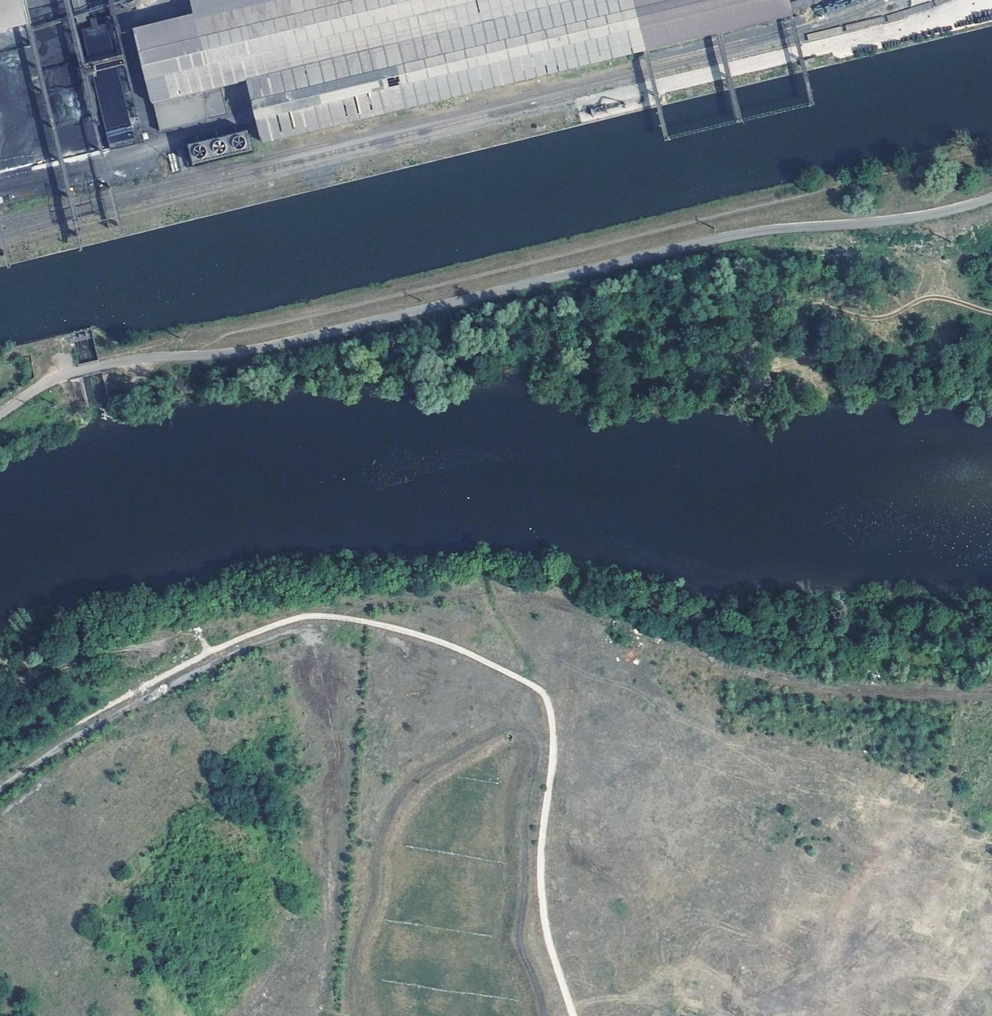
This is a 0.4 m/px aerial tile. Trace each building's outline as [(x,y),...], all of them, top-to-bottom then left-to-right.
[(22,22),(17,0),(0,0),(0,27),(22,22)] [(81,0),(68,0),(73,21),(85,18),(81,0)] [(791,15),(788,0),(180,0),(183,11),(125,25),(144,105),(214,89),(239,83),(254,145),(791,15)] [(214,89),(144,105),(150,131),(220,115),(214,89)] [(243,150),(239,129),(180,142),(185,163),(243,150)] [(154,175),(149,155),(106,165),(110,182),(144,174),(145,177),(154,175)]
